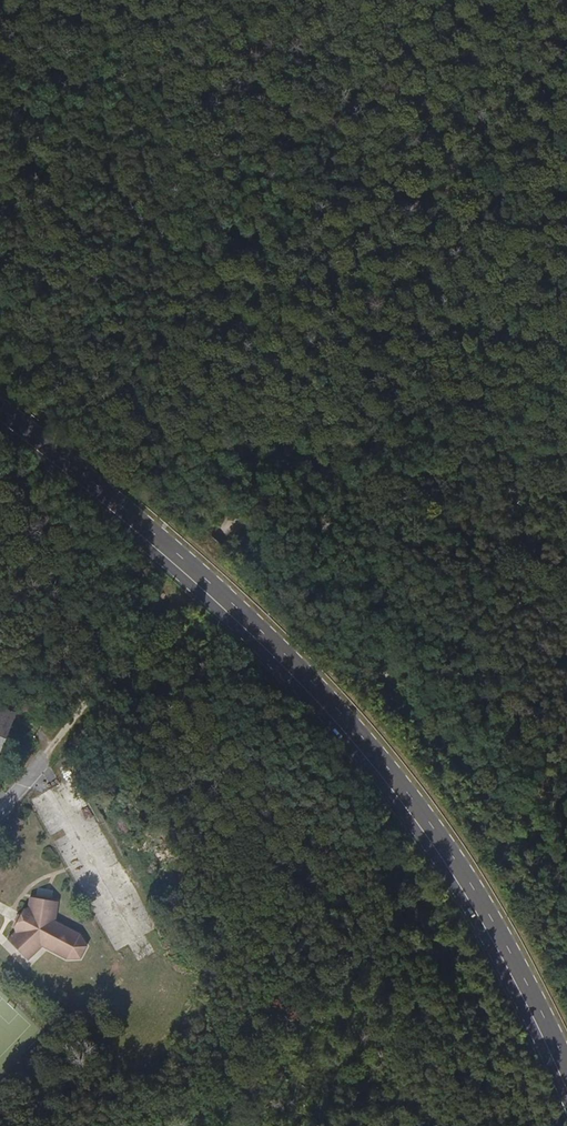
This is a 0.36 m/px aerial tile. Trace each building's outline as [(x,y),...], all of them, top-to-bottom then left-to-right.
[(15,715),(0,708),(0,753),(15,715)] [(40,945),(44,947),(68,961),(82,959),(88,947),(80,933),(56,920),(58,901),(29,897),(29,907),(23,910),(20,916),(13,928),(16,932),(7,942),(24,959),(40,945)] [(27,962),(44,947),(40,945),(24,959),(27,962)]
